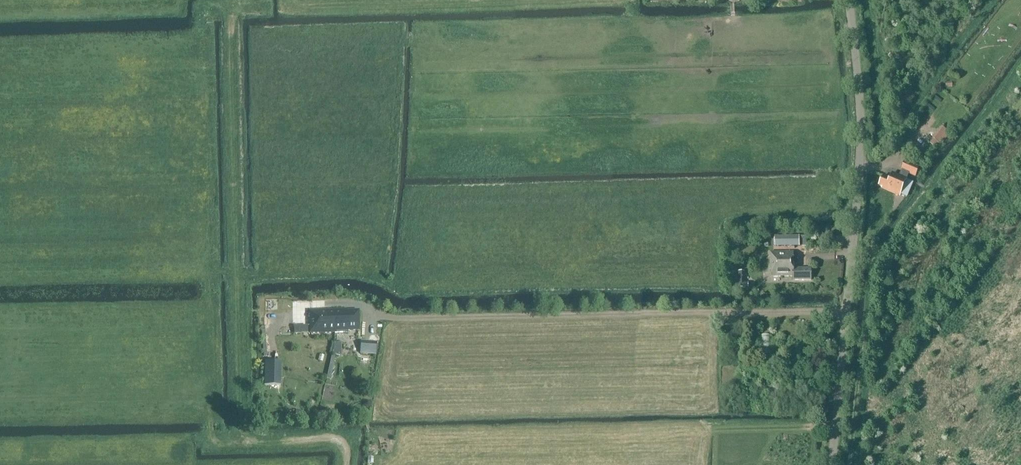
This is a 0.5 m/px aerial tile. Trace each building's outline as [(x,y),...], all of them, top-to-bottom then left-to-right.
[(942,144),(949,135),(947,134),(948,133),(941,128),(933,139),(939,145),(940,143),(942,144)] [(916,177),(920,167),(905,161),(901,171),(902,171),(900,177),(895,175),(892,181),(883,177),(879,186),(882,187),(882,188),(900,196),(901,195),(907,198),(913,183),(907,180),(909,174),(916,177)] [(775,247),(799,247),(799,237),(775,237),(775,247)] [(794,269),(793,252),(770,253),(771,270),(772,270),(772,277),(793,277),(793,281),(811,281),(811,269),(794,269)] [(744,271),(738,271),(738,287),(748,287),(748,282),(744,282),(744,271)] [(347,311),(347,309),(309,310),(309,326),(311,326),(311,333),(348,332),(348,330),(359,330),(358,311),(347,311)] [(261,341),(274,341),(273,327),(260,328),(261,341)] [(772,355),(772,336),(761,336),(761,356),(772,355)] [(361,341),(360,354),(373,355),(375,343),(361,341)] [(341,355),(347,342),(334,342),(329,364),(333,365),(335,355),(341,355)] [(265,360),(264,385),(280,386),(281,361),(265,360)] [(325,417),(333,418),(333,410),(325,410),(325,417)]
